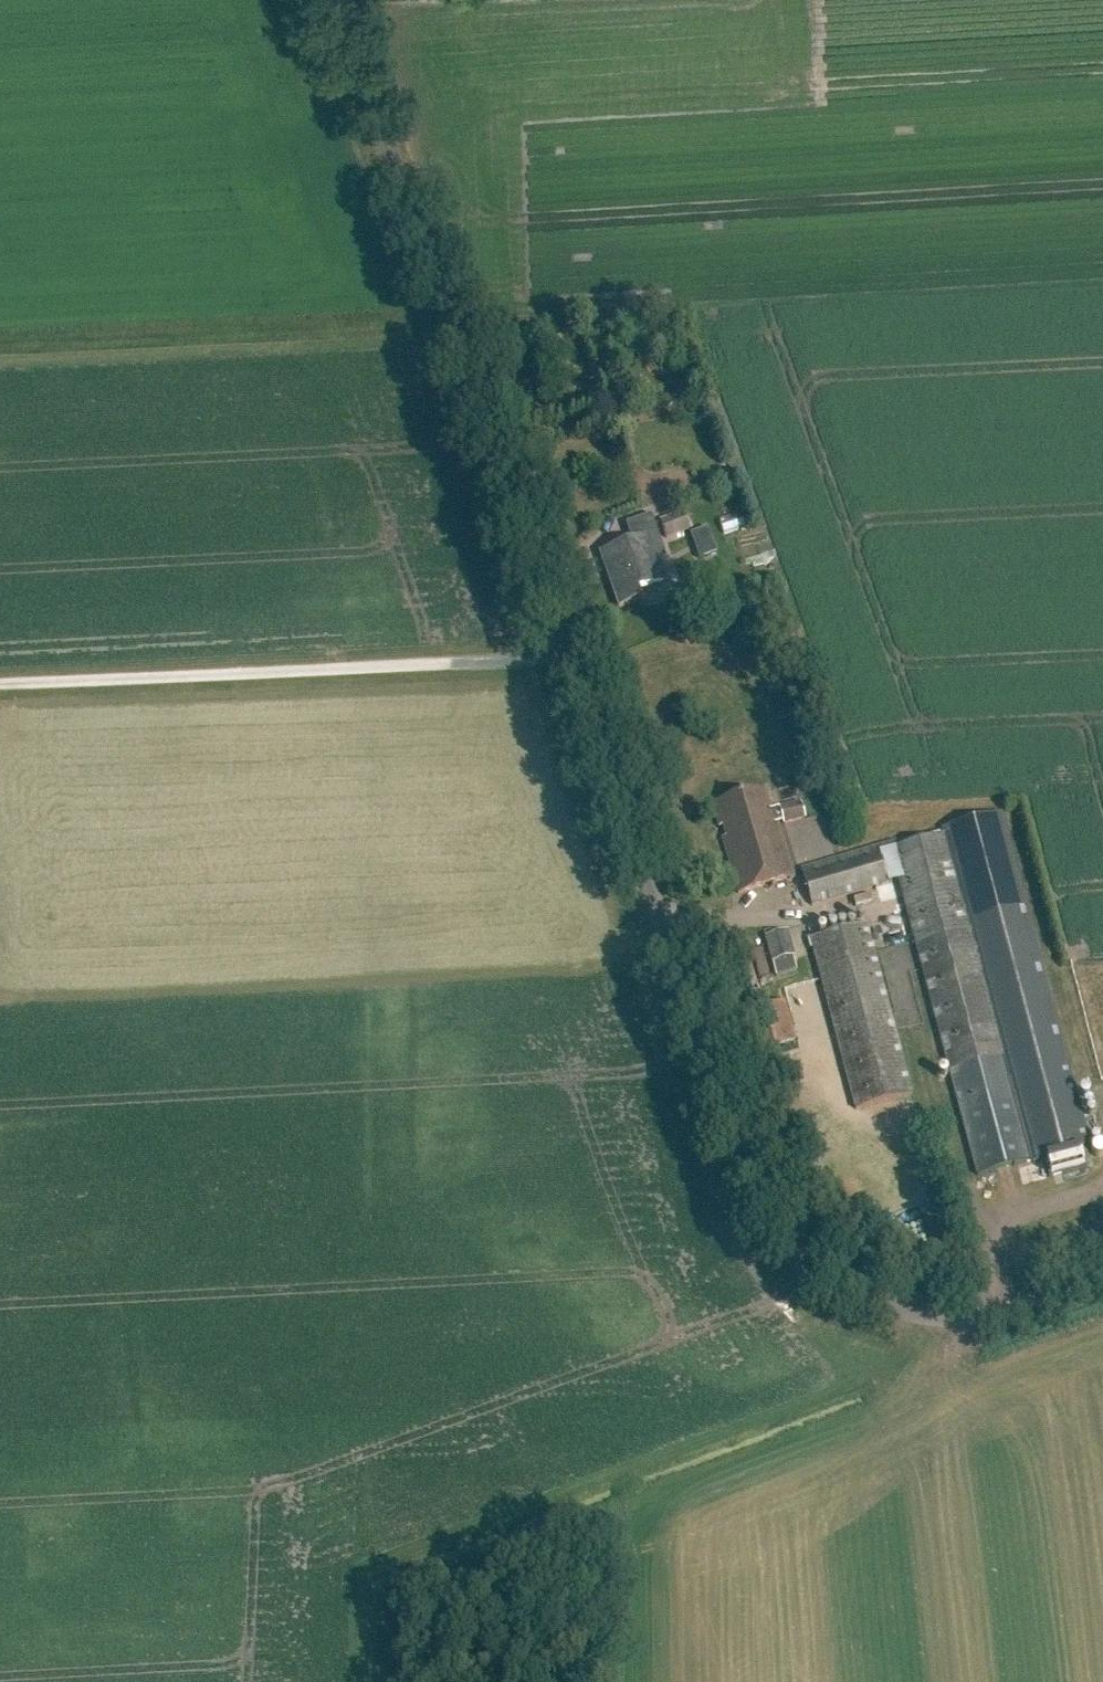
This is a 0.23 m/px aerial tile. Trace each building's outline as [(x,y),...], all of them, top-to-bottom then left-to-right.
[(683,513),(659,521),(665,539),(689,531),(683,513)] [(625,524),(631,542),(605,550),(613,577),(607,579),(616,606),(638,599),(635,591),(664,582),(657,561),(664,558),(651,515),(625,524)] [(716,554),(707,528),(690,535),(699,560),(716,554)] [(778,825),(805,817),(800,801),(771,810),(765,789),(712,804),(738,894),(793,878),(778,825)] [(812,904),(887,884),(879,853),(887,850),(976,1176),(1042,1158),(1047,1177),(1087,1167),(1081,1147),(1089,1145),(997,813),(939,828),(941,835),(894,848),(893,842),(801,867),(812,904)] [(846,895),(813,905),(817,917),(850,908),(846,895)] [(866,924),(810,939),(856,1110),(911,1095),(866,924)] [(795,957),(787,932),(765,939),(773,964),(795,957)] [(749,952),(745,940),(718,950),(725,969),(741,963),(748,982),(770,974),(760,948),(749,952)] [(795,1040),(784,1003),(753,1013),(764,1050),(795,1040)]
